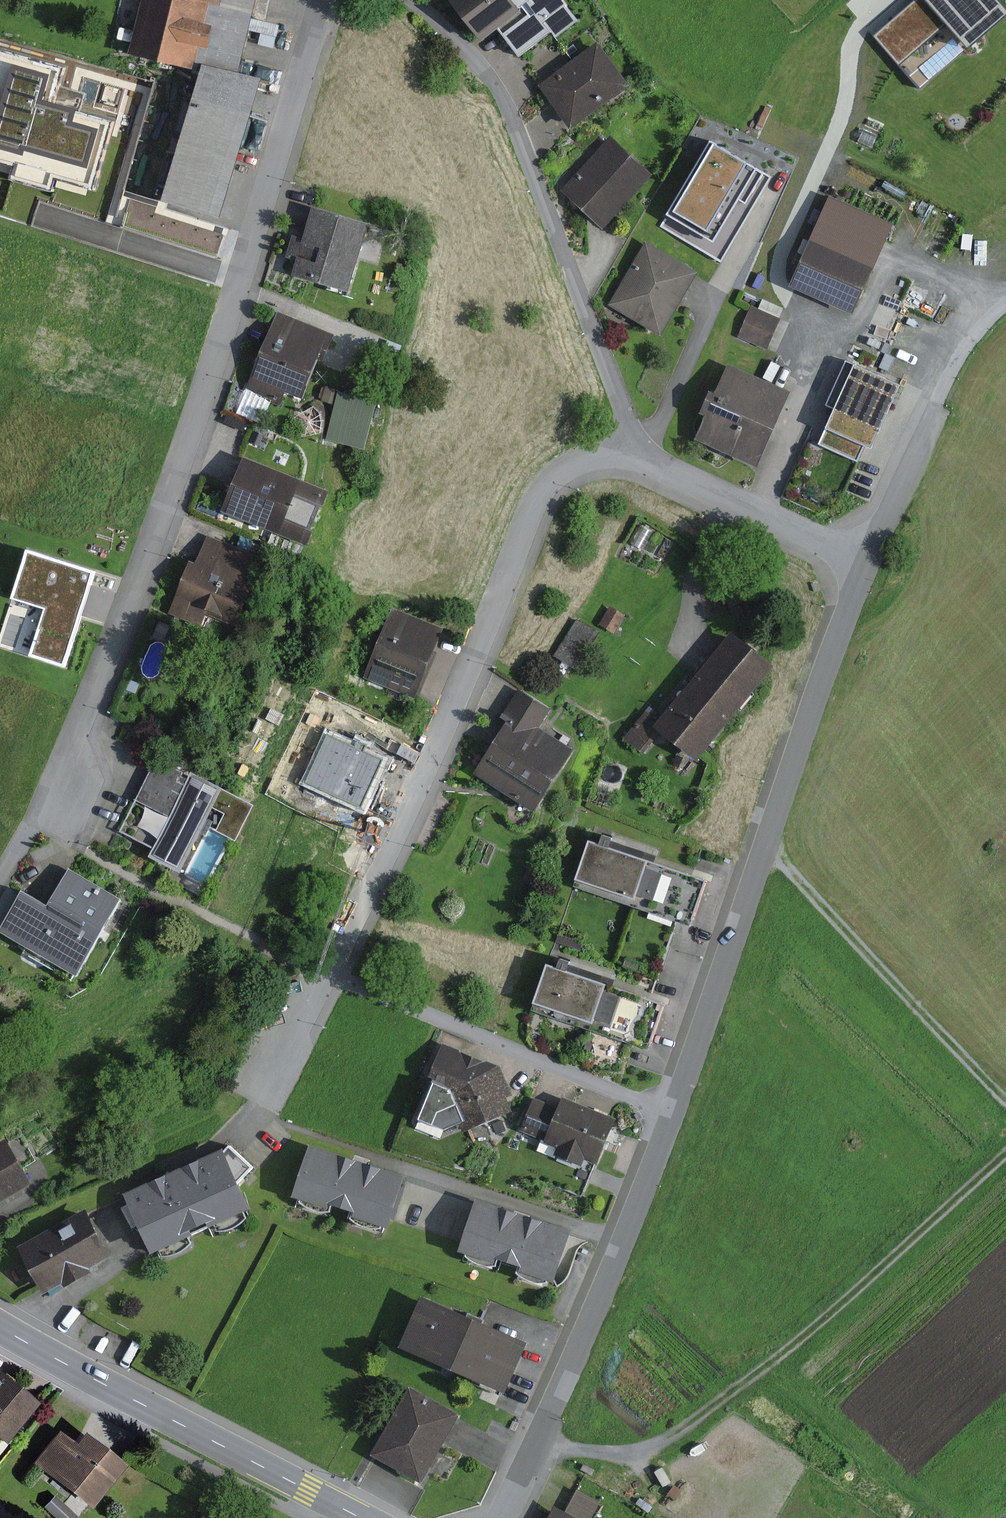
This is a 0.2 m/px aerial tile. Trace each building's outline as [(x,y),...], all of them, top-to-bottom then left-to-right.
[(128,54),(200,71),(161,200),(219,217),(261,78),(238,71),(255,0),(141,0),(128,54)] [(481,41),(497,29),(518,56),(550,31),(555,38),(579,20),(564,0),(449,0),(481,41)] [(866,26),(898,65),(946,25),(967,51),(1005,20),(1005,0),(897,0),(866,26)] [(630,86),(598,42),(538,85),(571,129),(630,86)] [(59,69),(0,53),(0,159),(19,164),(16,175),(49,185),(52,173),(89,184),(106,126),(77,118),(80,109),(77,108),(82,92),(54,85),(59,69)] [(115,91),(96,86),(90,105),(109,111),(115,91)] [(877,136),(863,130),(858,142),(872,148),(877,136)] [(604,229),(654,174),(611,135),(561,190),(604,229)] [(721,262),(771,176),(710,141),(660,228),(721,262)] [(853,315),(893,224),(867,212),(872,201),(839,186),(834,198),(829,196),(789,287),(853,315)] [(369,223),(312,207),(303,238),(293,235),(286,258),(296,261),(292,276),(348,292),(369,223)] [(699,272),(646,241),(608,305),(661,336),(699,272)] [(758,309),(751,306),(738,337),(776,353),(789,322),(779,318),(783,308),(762,299),(758,309)] [(324,362),(335,333),(277,310),(245,392),(279,405),(285,390),(303,397),(318,360),(324,362)] [(386,340),(367,333),(364,341),(383,349),(386,340)] [(830,402),(839,406),(823,442),(869,462),(886,425),(898,430),(919,377),(852,350),(830,402)] [(398,357),(383,352),(379,366),(394,371),(398,357)] [(758,467),(791,392),(728,364),(715,393),(709,391),(700,413),(705,416),(695,440),(758,467)] [(377,401),(326,387),(322,401),(335,405),(327,433),(365,444),(377,401)] [(307,545),(329,490),(244,456),(221,511),(307,545)] [(652,531),(639,524),(629,542),(642,549),(652,531)] [(253,568),(258,554),(250,551),(254,542),(241,536),(237,546),(207,534),(196,562),(190,560),(168,614),(202,627),(207,614),(237,626),(259,570),(253,568)] [(96,571),(26,549),(10,598),(43,609),(28,656),(65,668),(96,571)] [(626,615),(610,606),(599,625),(614,634),(626,615)] [(434,651),(443,628),(391,607),(363,677),(415,699),(417,694),(420,695),(438,652),(434,651)] [(600,633),(577,619),(554,656),(577,670),(600,633)] [(171,626),(159,621),(152,638),(164,643),(171,626)] [(658,719),(647,710),(624,739),(644,755),(662,734),(697,762),(774,667),(729,631),(658,719)] [(551,709),(519,688),(500,717),(507,721),(473,774),(535,813),(574,750),(539,728),(551,709)] [(254,805),(191,773),(187,779),(181,776),(183,772),(156,759),(135,800),(168,817),(148,858),(181,874),(214,809),(224,814),(216,831),(236,841),(254,805)] [(589,841),(573,886),(690,926),(706,880),(655,863),(659,850),(642,845),(640,851),(619,843),(620,841),(602,835),(599,844),(589,841)] [(0,929),(0,933),(77,977),(122,899),(69,868),(48,906),(22,891),(0,929)] [(455,917),(459,916),(461,914),(463,911),(464,908),(463,905),(462,902),(460,900),(458,898),(455,897),(451,898),(448,899),(446,901),(444,904),(444,908),(444,911),(446,914),(449,916),(452,917),(455,917)] [(580,952),(586,936),(561,928),(555,944),(580,952)] [(643,964),(625,958),(623,966),(640,972),(643,964)] [(547,964),(531,1010),(648,1050),(664,1004),(612,987),(617,974),(600,968),(598,974),(577,967),(578,965),(560,959),(557,968),(547,964)] [(463,1050),(444,1043),(430,1077),(434,1079),(418,1120),(447,1131),(462,1124),(466,1132),(513,1112),(507,1097),(513,1095),(500,1066),(486,1060),(485,1061),(462,1052),(463,1050)] [(616,1118),(563,1096),(559,1105),(535,1095),(521,1131),(545,1141),(544,1143),(557,1148),(554,1155),(581,1166),(584,1159),(597,1165),(616,1118)] [(31,1184),(4,1138),(0,1141),(0,1202),(31,1184)] [(405,1176),(309,1145),(291,1197),(328,1209),(329,1204),(353,1212),(351,1217),(387,1229),(405,1176)] [(224,1152),(223,1149),(123,1193),(151,1255),(159,1251),(161,1257),(170,1256),(178,1253),(185,1249),(191,1243),(188,1237),(215,1225),(218,1231),(226,1230),(234,1228),(241,1223),(247,1218),(244,1212),(250,1209),(238,1182),(252,1167),(229,1146),(224,1152)] [(572,1231),(476,1199),(459,1251),(495,1264),(497,1259),(520,1266),(518,1271),(554,1283),(572,1231)] [(18,1246),(44,1293),(62,1283),(65,1287),(92,1273),(89,1269),(112,1256),(86,1209),(18,1246)] [(528,1343),(421,1297),(399,1348),(505,1395),(528,1343)] [(5,1444),(39,1401),(0,1371),(0,1441),(5,1444)] [(422,1484),(459,1415),(408,1387),(370,1456),(422,1484)] [(89,1509),(124,1465),(82,1432),(73,1443),(57,1431),(32,1464),(89,1509)] [(600,1502),(577,1490),(565,1512),(554,1506),(548,1517),(592,1517),(600,1502)] [(55,1495),(43,1507),(55,1517),(77,1517),(78,1517),(55,1495)]
